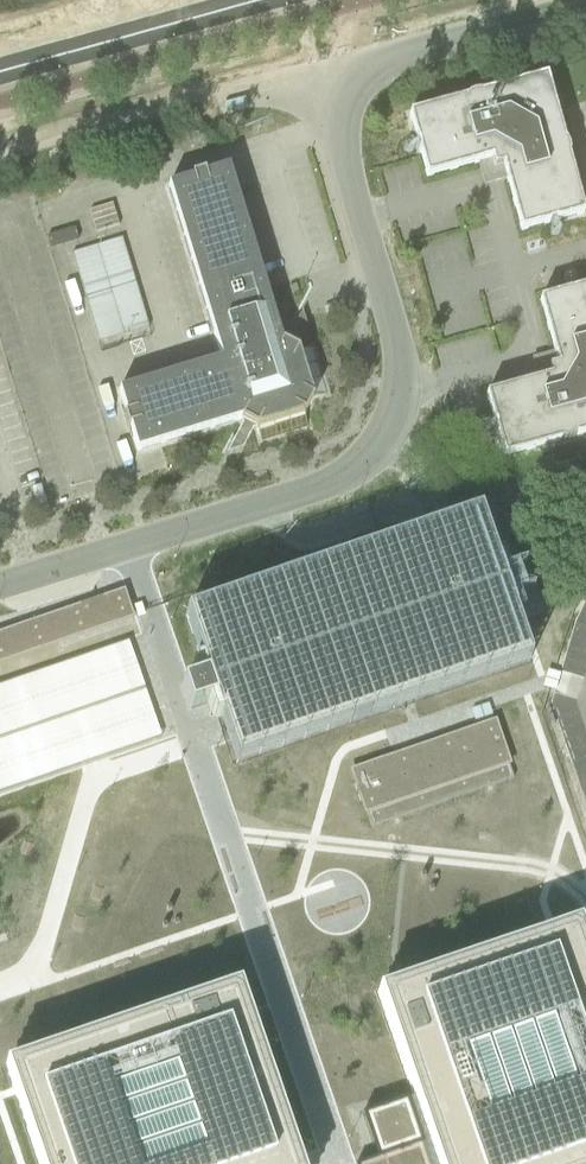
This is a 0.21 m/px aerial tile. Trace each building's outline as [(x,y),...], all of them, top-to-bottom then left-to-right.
[(485,169),(488,183),(512,178),(524,234),(585,221),(585,160),(569,80),(413,113),(427,181),(485,169)] [(188,124),(200,120),(196,108),(184,112),(188,124)] [(190,148),(207,143),(203,130),(186,135),(190,148)] [(286,341),(282,343),(228,168),(214,172),(213,170),(181,180),(181,182),(168,186),(221,360),(118,391),(137,451),(241,420),(242,424),(252,430),(256,428),(260,442),(308,427),(304,414),(312,399),(325,394),(311,347),(297,351),(296,347),(286,341)] [(92,210),(98,228),(119,222),(114,204),(92,210)] [(585,441),(585,290),(544,301),(562,376),(490,393),(499,431),(513,427),(520,457),(585,441)] [(422,532),(190,612),(229,725),(241,758),(532,658),(482,511),(441,526),(422,532)] [(0,633),(0,678),(3,686),(127,643),(141,638),(124,590),(0,633)] [(0,687),(0,795),(91,763),(161,739),(143,690),(127,643),(3,686),(0,687)] [(495,721),(349,770),(368,826),(514,777),(495,721)] [(578,926),(377,994),(414,1101),(408,1103),(407,1100),(361,1116),(375,1159),(361,1163),(585,1163),(585,950),(578,926)] [(5,1068),(38,1163),(298,1163),(238,988),(5,1068)]
